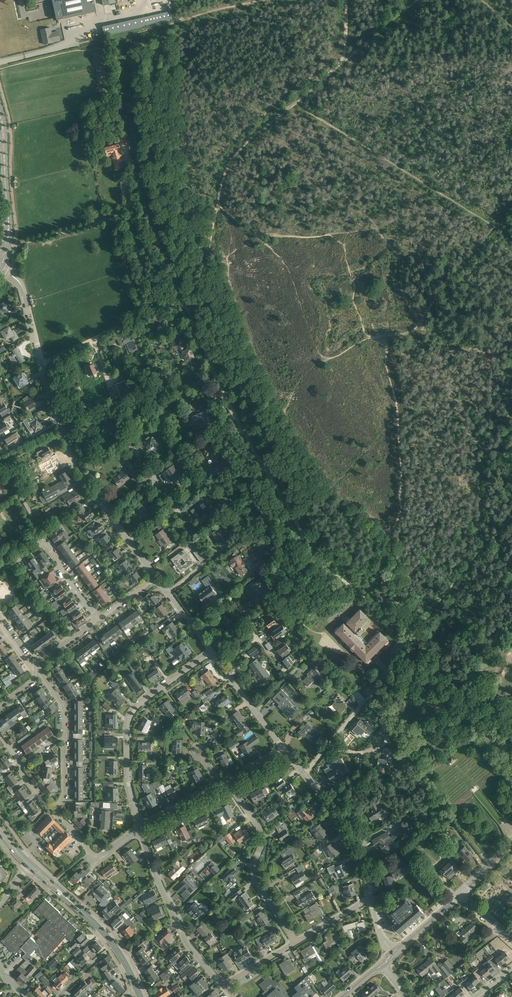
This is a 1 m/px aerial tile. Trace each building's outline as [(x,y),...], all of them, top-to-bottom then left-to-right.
[(94,0),(54,0),(53,0),(57,20),(96,12),(94,0)] [(144,17),(146,26),(163,23),(173,20),(170,11),(144,17)] [(110,25),(103,27),(105,36),(112,34),(110,25)] [(44,44),(54,42),(60,40),(58,32),(52,33),(51,28),(41,30),(44,44)] [(120,145),(128,144),(126,137),(119,139),(120,145)] [(119,144),(105,148),(107,157),(112,156),(113,161),(114,161),(116,170),(125,167),(124,164),(122,165),(120,152),(121,152),(119,144)] [(129,191),(127,192),(129,200),(131,200),(131,203),(132,204),(131,204),(132,211),(138,209),(138,208),(137,202),(134,203),(132,191),(129,191)] [(8,306),(6,303),(2,303),(0,304),(0,312),(1,311),(7,313),(8,306)] [(10,330),(9,327),(4,330),(3,328),(0,330),(0,335),(2,334),(6,339),(11,336),(14,340),(18,337),(14,331),(12,333),(10,330)] [(124,336),(117,338),(119,343),(123,341),(125,344),(126,343),(129,350),(134,349),(134,351),(135,350),(136,351),(138,350),(134,339),(132,340),(132,341),(131,341),(129,337),(125,339),(124,336)] [(183,343),(173,347),(175,351),(176,350),(178,355),(180,354),(184,352),(187,361),(190,360),(195,357),(190,348),(187,350),(183,343)] [(20,363),(25,360),(20,352),(19,353),(18,351),(19,351),(17,347),(12,350),(13,351),(10,353),(11,355),(8,357),(12,363),(14,363),(15,363),(16,364),(17,364),(20,362),(20,363)] [(93,365),(86,368),(89,376),(96,373),(96,371),(97,371),(95,365),(94,366),(93,365)] [(16,376),(14,377),(19,384),(17,386),(19,389),(21,387),(21,388),(28,383),(26,380),(27,378),(25,375),(23,375),(21,372),(19,374),(16,376)] [(204,377),(199,380),(202,385),(203,386),(208,384),(204,377)] [(124,380),(115,384),(116,386),(119,385),(120,388),(117,389),(121,399),(130,395),(129,392),(130,392),(128,385),(127,385),(124,380)] [(32,397),(31,398),(29,399),(27,396),(22,399),(24,402),(23,403),(28,411),(31,408),(32,409),(36,407),(33,402),(35,401),(32,397)] [(0,398),(0,414),(2,417),(11,411),(9,408),(7,410),(4,405),(5,405),(1,398),(0,398)] [(106,403),(104,398),(95,401),(97,407),(106,403)] [(195,415),(193,416),(196,421),(198,421),(202,418),(206,426),(208,426),(212,423),(206,410),(205,410),(200,413),(195,415)] [(27,418),(23,421),(30,434),(34,432),(35,433),(42,428),(39,422),(37,419),(35,420),(32,415),(27,418)] [(103,424),(99,425),(103,435),(116,430),(112,421),(111,421),(108,415),(101,418),(103,424)] [(4,423),(3,421),(0,423),(0,425),(0,434),(8,429),(4,423)] [(20,444),(18,438),(20,437),(16,432),(15,433),(4,440),(7,445),(13,441),(15,445),(12,446),(14,450),(21,446),(19,444),(20,444)] [(152,432),(144,438),(146,440),(145,441),(150,448),(154,446),(155,448),(159,445),(154,440),(155,439),(157,438),(152,432)] [(204,447),(203,448),(207,456),(209,455),(212,460),(213,459),(215,463),(218,461),(216,457),(217,456),(213,447),(214,447),(213,443),(204,447)] [(44,458),(51,454),(47,447),(41,450),(40,447),(34,449),(37,455),(41,453),(44,458)] [(187,455),(176,461),(177,464),(186,459),(186,461),(188,460),(188,458),(189,458),(187,455)] [(222,464),(225,470),(233,465),(228,458),(223,462),(224,463),(222,464)] [(51,459),(39,466),(42,471),(46,469),(48,473),(50,472),(51,473),(56,471),(55,469),(58,468),(58,467),(59,466),(57,462),(56,463),(55,461),(52,463),(51,462),(52,462),(51,459)] [(171,463),(157,473),(164,483),(166,486),(171,482),(170,481),(174,479),(175,481),(183,476),(184,475),(182,473),(181,472),(179,470),(177,465),(174,467),(171,463)] [(121,474),(114,479),(119,487),(123,484),(123,483),(130,478),(127,474),(126,472),(128,470),(126,468),(124,470),(124,469),(120,472),(121,474)] [(68,490),(66,486),(70,484),(68,480),(70,479),(66,472),(59,475),(62,481),(61,482),(61,481),(55,484),(61,494),(68,490)] [(220,481),(215,484),(219,490),(224,487),(220,481)] [(47,502),(61,494),(55,484),(42,492),(47,502)] [(70,505),(81,499),(77,492),(76,493),(74,490),(62,497),(66,503),(68,502),(70,505)] [(201,504),(191,511),(198,520),(206,514),(207,516),(207,517),(208,517),(209,517),(209,516),(210,516),(210,515),(210,514),(214,510),(211,505),(212,504),(205,495),(198,500),(201,504)] [(28,517),(32,515),(25,502),(20,504),(28,517)] [(46,513),(51,509),(48,505),(43,508),(46,513)] [(143,519),(149,515),(142,505),(137,509),(139,513),(138,513),(143,519)] [(90,510),(86,513),(82,508),(77,512),(82,519),(84,517),(87,522),(91,519),(90,517),(94,515),(90,510)] [(90,529),(87,531),(88,533),(89,533),(93,537),(96,534),(104,529),(100,523),(97,525),(96,526),(93,523),(93,522),(88,526),(90,529)] [(213,532),(212,533),(214,536),(215,535),(222,545),(225,542),(232,537),(227,529),(229,527),(226,523),(224,525),(220,527),(213,532)] [(64,541),(69,537),(64,531),(62,532),(60,529),(50,536),(53,540),(54,539),(56,542),(61,538),(64,541)] [(163,545),(165,548),(173,542),(168,536),(169,536),(166,533),(165,534),(163,530),(163,529),(156,535),(158,539),(159,538),(160,539),(158,541),(162,546),(163,545)] [(110,543),(113,541),(109,536),(108,537),(106,534),(103,537),(101,534),(95,538),(98,542),(99,541),(102,546),(108,541),(110,543)] [(60,550),(67,545),(64,541),(57,546),(60,550)] [(63,554),(70,550),(67,545),(60,550),(63,554)] [(114,561),(119,558),(123,555),(123,554),(122,555),(121,553),(121,552),(118,548),(113,552),(111,550),(106,554),(111,560),(112,559),(114,561)] [(198,549),(194,553),(198,559),(203,555),(198,549)] [(66,559),(73,554),(70,550),(63,554),(66,559)] [(194,563),(184,550),(171,559),(181,573),(194,563)] [(42,551),(37,556),(41,561),(38,562),(38,563),(42,568),(44,570),(46,573),(48,571),(45,566),(47,565),(44,562),(48,559),(42,551)] [(231,561),(230,563),(233,567),(236,565),(237,567),(236,568),(241,575),(245,572),(248,571),(245,567),(245,566),(252,562),(257,559),(257,558),(253,553),(253,552),(243,559),(242,560),(241,558),(240,558),(238,556),(235,558),(231,560),(231,561)] [(266,552),(260,556),(265,563),(271,559),(266,552)] [(69,563),(76,558),(73,554),(66,559),(69,563)] [(73,567),(79,562),(76,558),(69,563),(73,567)] [(32,559),(27,562),(34,571),(30,573),(35,580),(39,578),(38,577),(35,573),(35,572),(37,571),(35,569),(38,567),(40,565),(38,563),(37,564),(32,559)] [(127,563),(125,560),(122,562),(120,560),(114,564),(117,567),(118,566),(121,571),(127,567),(129,569),(132,567),(128,562),(127,563)] [(77,573),(85,567),(82,563),(75,568),(77,570),(75,571),(77,573)] [(88,571),(91,569),(88,565),(85,567),(77,573),(79,575),(80,574),(81,576),(88,571)] [(83,582),(91,576),(88,571),(81,576),(83,579),(82,580),(83,582)] [(130,579),(134,583),(140,578),(136,572),(134,573),(132,571),(124,577),(127,581),(130,579)] [(41,579),(39,580),(42,585),(45,583),(52,577),(52,576),(53,575),(52,573),(50,572),(49,573),(47,575),(45,573),(40,577),(41,579)] [(88,585),(95,580),(91,576),(83,582),(85,584),(86,583),(88,585)] [(207,588),(198,595),(204,603),(217,594),(214,590),(216,587),(208,576),(202,581),(207,588)] [(45,583),(42,585),(46,589),(48,588),(52,584),(55,582),(57,581),(56,579),(55,577),(53,578),(52,577),(45,583)] [(90,591),(98,585),(95,580),(88,585),(89,587),(88,588),(90,591)] [(253,581),(249,585),(251,587),(250,587),(253,591),(252,592),(257,599),(261,595),(263,594),(263,593),(261,592),(261,591),(261,590),(260,590),(260,589),(259,589),(258,588),(260,586),(257,582),(255,583),(253,581)] [(55,595),(63,589),(60,584),(55,588),(53,586),(48,590),(51,594),(54,592),(55,595)] [(96,596),(103,591),(100,587),(91,592),(93,595),(94,594),(96,596)] [(61,597),(66,593),(63,589),(55,595),(53,596),(55,599),(58,603),(63,599),(61,597)] [(98,601),(106,595),(103,591),(96,596),(97,598),(96,599),(98,601)] [(156,604),(159,601),(156,597),(152,596),(151,597),(149,593),(143,598),(145,601),(148,600),(150,603),(156,604)] [(102,605),(109,600),(106,595),(98,601),(99,604),(101,603),(102,605)] [(65,608),(73,602),(69,597),(64,601),(63,599),(58,603),(61,607),(63,605),(65,608)] [(270,609),(274,607),(268,598),(262,603),(265,608),(266,607),(268,609),(269,608),(270,609)] [(71,610),(76,606),(73,602),(65,608),(67,610),(64,612),(67,616),(72,612),(71,610)] [(10,618),(19,610),(15,605),(8,610),(10,614),(8,615),(10,618)] [(161,618),(168,613),(162,605),(155,610),(161,618)] [(269,619),(265,622),(269,628),(273,625),(274,624),(274,626),(278,623),(280,625),(285,622),(279,613),(279,612),(280,612),(278,609),(276,611),(277,613),(274,615),(272,616),(272,617),(269,619)] [(369,618),(360,610),(359,609),(355,612),(356,612),(357,613),(354,616),(362,624),(369,618)] [(16,621),(23,616),(19,610),(10,618),(11,620),(14,618),(16,621)] [(72,622),(82,615),(79,611),(74,614),(72,612),(67,616),(70,620),(73,618),(74,621),(72,622)] [(138,623),(143,620),(136,611),(134,612),(133,611),(131,613),(138,623)] [(134,626),(138,623),(131,613),(129,614),(130,616),(127,617),(133,624),(134,626)] [(228,629),(234,625),(226,614),(220,619),(221,619),(218,621),(221,625),(223,623),(228,629)] [(74,625),(77,629),(82,625),(80,623),(85,619),(82,615),(72,622),(74,625)] [(18,624),(16,626),(18,628),(27,621),(23,616),(16,621),(18,624)] [(356,631),(362,624),(354,616),(351,619),(350,618),(346,621),(347,621),(348,622),(347,623),(356,631)] [(130,630),(134,626),(133,624),(127,617),(125,619),(124,618),(122,619),(130,630)] [(126,634),(130,630),(122,619),(120,621),(121,622),(119,624),(123,630),(126,634)] [(27,621),(18,628),(19,630),(21,629),(24,632),(25,631),(31,626),(27,621)] [(180,632),(173,622),(172,622),(166,627),(163,629),(166,633),(169,631),(173,637),(180,632)] [(388,640),(381,633),(380,632),(377,635),(375,637),(374,636),(373,637),(362,627),(354,634),(344,623),(336,631),(336,632),(335,633),(338,636),(339,635),(343,639),(342,640),(344,643),(345,643),(345,642),(346,641),(348,644),(347,645),(353,652),(354,650),(357,653),(356,654),(359,657),(360,656),(366,662),(367,662),(368,663),(371,660),(370,659),(376,653),(377,654),(380,651),(379,650),(385,644),(386,645),(389,642),(388,641),(388,640)] [(117,635),(122,632),(117,625),(114,627),(113,626),(111,627),(119,638),(117,635)] [(282,635),(287,631),(282,625),(272,632),(273,633),(271,635),(274,639),(276,637),(277,638),(280,636),(279,636),(282,634),(282,635)] [(115,641),(119,638),(111,627),(109,629),(110,630),(108,632),(115,641)] [(56,637),(59,636),(53,628),(49,631),(50,632),(47,634),(52,641),(57,638),(56,637)] [(110,644),(115,641),(108,632),(106,633),(105,632),(103,634),(110,644)] [(48,644),(52,641),(47,634),(43,637),(48,644)] [(103,649),(110,644),(103,634),(100,635),(101,636),(99,638),(100,639),(97,641),(103,649)] [(44,647),(48,644),(43,637),(39,640),(44,647)] [(40,650),(44,647),(39,640),(35,643),(40,650)] [(90,643),(95,649),(99,646),(94,640),(90,643)] [(36,653),(40,650),(35,643),(31,646),(36,653)] [(91,653),(95,649),(90,643),(86,646),(91,653)] [(179,662),(181,661),(192,652),(187,646),(185,648),(182,643),(175,648),(180,655),(177,658),(179,662)] [(258,644),(248,651),(252,657),(257,653),(255,650),(260,647),(258,644)] [(285,656),(290,653),(289,652),(291,650),(286,644),(277,651),(280,655),(281,655),(283,657),(285,655),(285,656)] [(165,649),(168,653),(174,649),(171,645),(165,649)] [(86,646),(82,649),(87,656),(91,653),(86,646)] [(82,649),(77,652),(84,661),(85,662),(86,660),(84,658),(87,656),(82,649)] [(77,652),(73,655),(78,662),(80,664),(84,661),(77,652)] [(8,663),(15,658),(11,654),(5,659),(8,663)] [(292,665),(294,663),(293,661),(295,659),(291,654),(283,661),(288,667),(289,667),(290,667),(291,667),(291,666),(291,665),(292,665)] [(11,667),(18,662),(15,658),(8,663),(11,667)] [(270,675),(266,670),(265,670),(257,659),(250,664),(256,673),(258,672),(260,675),(259,675),(262,679),(263,678),(264,679),(270,675)] [(14,672),(21,667),(18,662),(11,667),(12,670),(9,672),(11,674),(14,672)] [(53,675),(61,669),(58,665),(50,670),(53,675)] [(161,675),(155,666),(150,669),(152,671),(146,675),(151,682),(159,676),(159,677),(160,676),(161,675)] [(14,672),(17,676),(24,671),(21,667),(14,672)] [(308,676),(302,681),(308,686),(314,680),(316,678),(319,682),(318,683),(320,686),(326,680),(317,671),(314,668),(314,667),(308,672),(310,674),(308,675),(307,675),(308,676)] [(57,678),(64,673),(61,669),(53,675),(54,674),(57,678)] [(210,686),(216,681),(213,677),(209,671),(202,676),(200,677),(203,680),(205,679),(210,686)] [(141,689),(143,688),(132,672),(125,677),(136,693),(140,690),(141,689)] [(59,683),(67,677),(64,673),(57,678),(60,682),(59,683)] [(62,687),(70,681),(69,682),(67,678),(67,677),(59,683),(62,687)] [(111,685),(115,689),(120,684),(116,679),(113,677),(109,681),(112,684),(111,685)] [(9,678),(4,682),(4,683),(7,687),(12,683),(9,678)] [(66,691),(73,685),(70,681),(62,687),(63,687),(66,691)] [(75,690),(79,688),(76,683),(73,685),(66,691),(68,695),(75,690)] [(36,698),(45,692),(42,687),(40,689),(38,686),(31,691),(33,694),(34,693),(35,695),(34,696),(36,698)] [(188,696),(191,693),(186,687),(176,695),(182,703),(190,698),(188,696)] [(281,689),(273,698),(279,705),(278,706),(284,712),(283,713),(288,718),(296,711),(291,707),(293,705),(286,699),(288,696),(281,689)] [(75,690),(68,695),(71,700),(74,697),(76,699),(77,699),(80,697),(75,690)] [(114,690),(107,698),(111,702),(113,701),(115,702),(114,703),(119,707),(125,700),(114,690)] [(40,703),(46,699),(44,696),(46,696),(44,693),(45,692),(36,698),(40,703)] [(226,706),(231,702),(226,694),(215,702),(216,703),(221,709),(226,705),(226,706)] [(345,704),(346,703),(338,695),(333,700),(335,701),(332,704),(337,710),(340,714),(348,707),(345,704)] [(351,698),(347,701),(353,707),(355,705),(357,703),(355,701),(356,701),(353,698),(352,699),(351,698)] [(44,709),(53,702),(51,703),(49,701),(48,702),(46,699),(40,703),(44,709)] [(168,700),(160,706),(162,705),(165,710),(165,711),(168,716),(169,715),(175,711),(168,700)] [(48,716),(55,711),(54,709),(56,707),(53,702),(44,709),(46,711),(47,711),(48,712),(46,714),(48,716)] [(106,702),(102,705),(109,711),(112,707),(106,702)] [(199,708),(203,712),(208,709),(204,704),(199,708)] [(26,712),(21,705),(19,706),(18,705),(15,707),(24,718),(28,715),(26,712)] [(23,718),(24,718),(15,707),(12,709),(14,710),(12,711),(17,718),(21,715),(23,718)] [(250,728),(240,714),(241,714),(238,710),(229,717),(232,720),(234,719),(241,729),(236,733),(238,736),(250,728)] [(17,718),(12,711),(11,712),(10,711),(7,713),(13,721),(17,718)] [(13,722),(13,721),(7,713),(4,715),(5,716),(4,718),(11,727),(15,724),(13,722)] [(220,720),(221,722),(229,716),(227,713),(227,714),(223,717),(220,720)] [(105,720),(105,728),(109,728),(117,728),(117,727),(117,715),(109,715),(109,720),(105,720)] [(4,718),(2,719),(1,717),(0,718),(0,722),(6,730),(11,727),(4,718)] [(138,729),(145,733),(151,721),(144,718),(141,724),(139,729),(138,729)] [(370,735),(375,729),(365,721),(363,723),(360,720),(356,724),(357,725),(352,731),(358,736),(360,734),(361,735),(365,731),(370,735)] [(206,722),(198,722),(190,721),(189,727),(191,727),(191,730),(194,730),(194,729),(196,729),(195,735),(197,735),(205,735),(206,722)] [(314,739),(320,734),(314,728),(314,729),(307,722),(298,732),(303,737),(305,735),(306,737),(311,742),(313,740),(314,740),(315,740),(314,739)] [(42,731),(47,738),(49,737),(48,736),(49,735),(49,736),(53,734),(48,727),(42,731)] [(379,732),(382,735),(381,735),(388,742),(393,736),(386,730),(383,727),(379,732)] [(73,731),(73,736),(82,736),(82,733),(82,730),(85,730),(85,728),(82,728),(74,728),(74,731),(73,731)] [(42,731),(37,734),(42,742),(43,741),(42,740),(43,739),(44,740),(47,738),(42,731)] [(215,740),(220,736),(216,731),(211,735),(213,738),(214,737),(215,740)] [(39,744),(42,742),(37,734),(32,738),(37,746),(38,745),(37,744),(38,743),(39,744)] [(82,739),(82,738),(82,736),(73,736),(73,742),(74,742),(74,745),(83,745),(83,739),(82,739)] [(248,742),(240,746),(244,753),(241,754),(242,757),(245,755),(246,756),(246,757),(253,753),(250,746),(259,740),(256,736),(248,743),(248,742)] [(34,748),(37,746),(32,738),(26,742),(32,749),(33,749),(32,747),(33,747),(34,748)] [(117,748),(117,738),(104,738),(104,746),(111,746),(111,748),(117,748)] [(181,748),(181,740),(173,740),(173,753),(181,753),(181,748)] [(28,752),(32,749),(26,742),(21,746),(26,754),(27,753),(26,751),(27,751),(28,752)] [(139,742),(139,752),(145,751),(145,750),(151,750),(151,742),(139,742)] [(378,758),(377,766),(382,767),(386,767),(387,768),(388,764),(389,764),(390,760),(388,760),(388,754),(391,754),(392,749),(384,747),(383,753),(384,753),(383,759),(378,758)] [(54,763),(58,760),(52,752),(45,757),(53,769),(56,767),(54,763)] [(224,768),(231,765),(225,753),(218,757),(222,763),(221,764),(222,764),(224,768)] [(407,764),(411,761),(407,754),(406,755),(402,757),(403,759),(407,764)] [(8,759),(5,755),(0,758),(0,765),(8,759)] [(83,761),(83,756),(75,756),(75,758),(73,758),(73,761),(76,761),(76,764),(82,764),(82,761),(83,761)] [(52,769),(53,769),(45,757),(42,759),(46,764),(45,767),(42,766),(41,772),(51,773),(52,769)] [(329,766),(324,769),(331,780),(332,779),(341,774),(347,771),(345,767),(346,766),(341,757),(336,760),(339,764),(331,769),(329,766)] [(0,765),(0,771),(1,772),(0,772),(0,775),(1,776),(4,774),(8,771),(6,768),(12,764),(8,759),(0,765)] [(109,774),(117,774),(117,769),(117,768),(117,761),(109,761),(109,774)] [(83,767),(82,767),(82,764),(76,764),(76,767),(73,767),(73,770),(75,770),(75,773),(83,773),(83,767)] [(150,774),(147,774),(147,765),(139,765),(139,773),(138,773),(139,773),(139,778),(147,778),(150,778),(150,774)] [(180,773),(181,773),(185,771),(182,765),(177,768),(180,773)] [(194,777),(197,783),(195,784),(204,779),(198,768),(188,773),(191,779),(194,777)] [(11,772),(6,776),(4,774),(1,776),(0,776),(0,779),(2,782),(5,780),(7,783),(15,777),(11,772)] [(51,778),(51,773),(41,772),(41,777),(44,778),(43,781),(38,784),(40,787),(52,779),(51,778)] [(12,786),(18,781),(15,777),(7,783),(9,786),(6,787),(9,792),(14,788),(12,786)] [(52,779),(40,787),(45,794),(51,790),(52,791),(57,791),(57,790),(57,788),(57,786),(52,779)] [(159,787),(164,784),(162,779),(156,782),(158,786),(159,787)] [(293,795),(297,792),(291,784),(287,786),(285,783),(283,780),(275,786),(280,792),(284,789),(288,795),(292,793),(293,795)] [(113,782),(103,782),(103,785),(103,786),(108,786),(108,788),(108,800),(110,800),(115,800),(115,801),(116,801),(116,800),(118,800),(118,796),(117,796),(117,788),(113,788),(113,786),(113,782)] [(159,787),(158,786),(156,782),(150,785),(153,790),(159,787)] [(170,784),(164,787),(166,790),(166,791),(170,798),(172,798),(175,797),(175,795),(181,791),(178,784),(172,787),(170,784)] [(17,797),(25,791),(22,786),(16,791),(14,788),(9,792),(13,796),(15,794),(17,797)] [(265,797),(269,795),(266,788),(262,790),(261,788),(250,794),(254,803),(260,799),(265,796),(265,797)] [(362,794),(365,798),(374,793),(372,790),(369,791),(368,790),(362,794)] [(23,800),(29,796),(25,791),(17,797),(20,800),(17,802),(20,806),(25,803),(23,800)] [(158,804),(156,805),(150,794),(143,798),(149,809),(158,804)] [(372,820),(376,817),(383,813),(375,800),(373,801),(368,804),(372,810),(368,814),(372,820)] [(28,811),(36,806),(33,801),(27,805),(25,803),(20,806),(23,810),(26,808),(28,811)] [(84,808),(84,805),(84,802),(80,802),(80,805),(70,805),(70,814),(74,814),(74,817),(81,814),(81,810),(80,810),(80,808),(84,808)] [(227,820),(234,816),(232,811),(231,811),(228,805),(221,808),(217,811),(220,817),(224,814),(227,820)] [(34,814),(39,810),(36,806),(28,811),(30,814),(28,816),(31,821),(36,817),(34,814)] [(262,813),(263,815),(263,816),(263,817),(263,818),(264,818),(265,818),(266,818),(268,822),(277,815),(276,813),(277,812),(273,806),(262,813)] [(306,821),(309,820),(313,817),(310,813),(312,811),(309,806),(305,809),(303,811),(302,809),(300,810),(298,808),(293,812),(288,816),(291,820),(298,815),(296,813),(297,813),(302,819),(304,818),(306,821)] [(109,821),(109,819),(110,812),(110,809),(110,808),(103,807),(102,810),(100,810),(99,820),(109,821)] [(123,821),(124,813),(113,812),(110,812),(109,819),(113,819),(113,820),(123,821)] [(84,817),(81,814),(74,817),(77,819),(74,822),(80,828),(87,821),(84,817)] [(46,818),(52,824),(55,821),(49,815),(46,818)] [(194,821),(198,828),(209,823),(206,815),(199,819),(194,821)] [(52,824),(46,818),(43,821),(49,827),(52,824)] [(109,829),(109,821),(99,820),(99,828),(109,829)] [(46,830),(49,827),(43,821),(40,824),(46,830)] [(288,829),(287,827),(284,823),(277,829),(279,832),(280,832),(281,833),(278,835),(281,841),(290,835),(286,830),(288,829)] [(43,833),(46,830),(40,824),(38,827),(43,833)] [(318,825),(311,831),(313,834),(314,834),(319,840),(323,837),(324,837),(325,837),(324,836),(328,834),(324,828),(323,828),(320,824),(318,825)] [(381,834),(372,840),(375,844),(379,842),(380,841),(382,843),(381,844),(380,846),(384,851),(386,849),(389,853),(396,848),(393,844),(400,839),(404,836),(410,831),(405,825),(399,830),(394,833),(395,834),(390,837),(389,838),(388,837),(390,836),(387,831),(381,834)] [(185,826),(176,830),(179,836),(181,835),(183,840),(187,838),(189,842),(196,838),(192,829),(191,829),(192,830),(192,831),(188,833),(187,831),(185,826)] [(41,835),(43,833),(38,827),(35,830),(41,835)] [(224,837),(219,841),(222,845),(223,845),(225,844),(223,842),(226,839),(231,845),(236,841),(235,841),(237,839),(240,843),(245,839),(245,840),(246,842),(252,838),(251,837),(245,829),(241,832),(240,830),(234,834),(235,836),(233,838),(229,833),(224,837)] [(64,831),(62,834),(69,841),(72,838),(65,831),(64,831)] [(62,834),(59,836),(67,844),(69,841),(62,834)] [(59,836),(56,839),(64,847),(67,844),(59,836)] [(156,849),(168,843),(164,836),(157,839),(153,841),(152,841),(156,849)] [(54,842),(61,849),(64,847),(56,839),(54,842)] [(45,847),(55,856),(61,849),(54,842),(51,844),(50,843),(49,844),(49,843),(45,847)] [(331,858),(340,853),(335,846),(333,847),(333,846),(334,846),(333,845),(333,846),(331,843),(322,849),(325,853),(327,851),(331,858)] [(296,861),(292,855),(295,853),(292,847),(286,851),(289,856),(281,861),(282,863),(282,864),(282,865),(283,864),(285,868),(296,861)] [(473,856),(470,852),(465,847),(458,853),(464,859),(463,860),(464,861),(464,860),(467,862),(473,856)] [(132,864),(138,859),(131,849),(123,855),(125,854),(132,864)] [(314,860),(320,855),(316,851),(310,856),(314,860)] [(449,858),(438,869),(442,874),(443,873),(446,876),(452,871),(451,870),(452,869),(453,869),(456,872),(462,866),(449,852),(446,855),(449,858)] [(174,879),(188,865),(183,860),(180,863),(178,860),(173,866),(175,868),(169,874),(174,879)] [(391,876),(384,878),(387,888),(392,887),(394,886),(392,879),(395,877),(395,878),(400,874),(400,873),(402,875),(408,871),(406,869),(401,863),(401,862),(390,871),(393,874),(391,876)] [(107,867),(101,871),(106,877),(111,873),(116,870),(112,863),(111,863),(111,864),(107,867),(107,866),(107,867)] [(338,878),(349,873),(347,869),(346,869),(345,867),(346,867),(345,863),(335,867),(334,864),(327,868),(330,874),(335,872),(338,878)] [(209,869),(215,875),(220,870),(215,864),(209,869)] [(0,881),(1,882),(6,877),(5,876),(8,874),(0,865),(0,882),(0,881)] [(306,878),(303,872),(305,870),(302,865),(296,868),(299,873),(291,878),(292,880),(292,881),(292,882),(293,881),(295,885),(306,878)] [(232,885),(237,880),(232,875),(237,871),(233,867),(222,876),(226,881),(227,880),(232,885)] [(77,872),(71,878),(76,883),(79,880),(82,882),(85,879),(81,876),(85,871),(83,869),(79,874),(77,872)] [(81,883),(86,888),(94,879),(91,876),(89,878),(86,876),(88,874),(85,871),(81,876),(85,879),(82,882),(81,883)] [(191,894),(190,893),(196,887),(197,886),(191,879),(190,880),(187,876),(181,882),(175,888),(179,892),(185,886),(187,889),(186,890),(186,889),(181,894),(181,895),(182,893),(187,898),(186,899),(191,894)] [(96,884),(91,889),(97,894),(95,896),(101,902),(103,904),(107,900),(111,895),(108,892),(102,887),(104,884),(103,883),(100,881),(99,880),(97,882),(98,883),(96,885),(96,884)] [(346,893),(347,898),(352,896),(352,895),(356,894),(353,884),(353,883),(343,886),(344,891),(343,891),(344,894),(346,893)] [(33,900),(41,891),(35,885),(32,888),(32,887),(30,889),(30,890),(30,889),(31,890),(27,894),(28,895),(27,896),(31,899),(32,898),(33,900)] [(247,909),(254,905),(249,898),(250,898),(246,892),(243,894),(240,889),(231,897),(234,900),(238,896),(247,909)] [(134,900),(133,900),(135,902),(142,897),(145,904),(157,898),(154,891),(146,895),(144,890),(140,894),(134,899),(134,900)] [(297,901),(301,908),(316,899),(312,892),(297,901)] [(128,899),(123,904),(126,907),(133,900),(131,897),(128,899)] [(406,897),(387,913),(394,924),(391,927),(397,935),(425,914),(417,905),(415,907),(406,897)] [(10,905),(15,909),(22,902),(17,898),(10,905)] [(42,912),(49,905),(47,903),(48,902),(45,899),(38,907),(41,909),(40,910),(42,912)] [(103,904),(101,902),(99,904),(104,908),(109,902),(107,900),(103,904)] [(113,913),(120,908),(120,907),(115,901),(108,907),(107,907),(101,912),(104,914),(103,915),(108,920),(114,914),(113,913)] [(196,902),(187,909),(195,919),(201,914),(202,915),(206,911),(201,905),(199,906),(196,902)] [(312,911),(305,915),(309,922),(317,917),(317,916),(318,915),(319,916),(323,914),(316,903),(309,907),(312,911)] [(157,904),(146,909),(149,915),(150,915),(152,914),(154,919),(158,917),(158,918),(165,915),(162,910),(161,910),(160,907),(159,906),(158,907),(157,904)] [(47,916),(54,909),(55,908),(52,905),(50,906),(49,905),(42,912),(44,914),(45,913),(47,916)] [(44,914),(42,912),(40,910),(41,909),(38,907),(34,912),(39,917),(42,914),(48,920),(56,927),(54,930),(52,932),(49,934),(50,935),(48,937),(46,939),(43,941),(39,937),(35,942),(31,938),(25,943),(23,941),(22,942),(20,940),(18,938),(19,937),(16,935),(17,933),(13,929),(11,931),(14,933),(12,936),(14,937),(16,940),(17,939),(19,941),(21,943),(20,943),(23,946),(21,948),(26,952),(23,956),(26,958),(25,959),(28,957),(29,958),(32,955),(31,955),(35,950),(38,947),(40,949),(42,948),(44,945),(43,945),(45,943),(47,941),(48,941),(50,939),(53,936),(52,936),(54,933),(55,932),(56,932),(59,929),(67,936),(66,937),(68,939),(69,938),(67,936),(68,935),(65,933),(63,930),(62,931),(60,929),(58,927),(59,927),(56,924),(55,925),(54,923),(54,922),(52,920),(49,917),(48,918),(47,916),(45,913),(44,914)] [(52,920),(59,912),(56,909),(55,910),(54,909),(47,916),(48,918),(49,917),(52,920)] [(269,921),(270,921),(267,917),(266,918),(265,916),(266,916),(262,910),(255,915),(262,926),(260,928),(262,931),(272,925),(269,921)] [(56,924),(62,918),(61,916),(62,915),(59,912),(52,920),(54,922),(54,923),(55,925),(56,924)] [(119,916),(111,923),(116,929),(124,922),(126,925),(131,920),(135,917),(134,916),(130,919),(129,918),(130,917),(125,912),(123,915),(122,914),(119,916)] [(135,917),(140,923),(144,920),(138,914),(135,917)] [(466,921),(464,914),(455,918),(458,925),(466,921)] [(60,929),(67,922),(65,920),(66,919),(63,916),(62,918),(56,924),(59,927),(58,927),(60,929)] [(45,926),(52,932),(54,930),(56,927),(48,920),(45,923),(47,924),(45,926)] [(128,927),(123,931),(128,938),(135,933),(132,929),(130,926),(133,924),(134,924),(131,920),(126,925),(128,927)] [(359,932),(366,930),(364,921),(358,923),(357,922),(358,922),(358,921),(343,926),(344,932),(348,931),(347,929),(357,926),(359,932)] [(65,933),(72,925),(69,922),(68,923),(67,922),(60,929),(62,931),(63,930),(65,933)] [(466,938),(477,928),(472,922),(464,929),(464,928),(462,930),(461,932),(459,930),(456,933),(464,943),(468,940),(466,938)] [(211,946),(211,945),(216,940),(210,933),(211,932),(203,923),(197,929),(205,939),(211,946)] [(20,924),(19,926),(17,924),(13,929),(17,933),(23,927),(20,924)] [(52,932),(45,926),(44,924),(41,928),(42,929),(41,930),(48,937),(50,935),(49,934),(52,932)] [(76,930),(74,929),(75,928),(72,925),(65,933),(68,935),(67,936),(69,938),(68,939),(70,941),(71,941),(71,942),(73,940),(76,936),(75,934),(74,933),(76,930)] [(20,940),(27,932),(25,931),(26,930),(23,927),(17,933),(16,935),(19,937),(18,938),(20,940)] [(171,935),(172,934),(168,928),(160,935),(161,936),(158,938),(163,943),(161,945),(165,949),(167,947),(175,939),(171,935)] [(55,932),(54,933),(61,940),(62,939),(63,940),(66,937),(67,936),(59,929),(56,932),(55,932)] [(46,939),(48,937),(41,930),(39,932),(38,931),(35,934),(39,937),(43,941),(46,939)] [(7,945),(14,937),(12,936),(14,933),(11,931),(3,940),(5,941),(4,942),(7,945)] [(25,943),(31,938),(33,936),(29,933),(28,934),(27,932),(20,940),(22,942),(23,941),(25,943)] [(328,941),(324,943),(327,948),(331,946),(330,944),(339,938),(340,940),(343,939),(339,932),(336,934),(337,934),(335,935),(333,933),(326,937),(328,941)] [(53,936),(50,939),(58,946),(61,943),(60,942),(61,940),(54,933),(52,936),(53,936)] [(83,945),(89,939),(86,936),(83,933),(70,945),(73,948),(80,942),(83,945)] [(263,941),(266,946),(272,942),(272,941),(275,939),(277,942),(276,939),(278,938),(275,933),(273,934),(272,933),(262,939),(263,941)] [(12,948),(19,941),(17,939),(16,940),(14,937),(7,945),(10,948),(11,947),(12,948)] [(241,937),(238,941),(243,946),(246,943),(241,937)] [(47,941),(45,943),(52,949),(54,948),(55,949),(58,946),(50,939),(48,941),(47,941)] [(16,954),(21,948),(23,946),(20,943),(21,943),(19,941),(12,948),(14,950),(13,951),(16,954)] [(96,953),(102,948),(97,942),(94,944),(92,942),(83,950),(86,953),(92,948),(96,953)] [(144,950),(145,949),(146,948),(146,946),(143,942),(136,948),(138,951),(136,953),(138,955),(137,956),(139,958),(146,953),(144,950)] [(44,945),(42,948),(49,955),(52,952),(51,951),(52,949),(45,943),(43,945),(44,945)] [(323,962),(325,960),(316,944),(313,946),(323,962)] [(357,956),(361,962),(364,959),(363,957),(366,954),(367,955),(370,952),(365,946),(365,947),(364,948),(361,945),(351,953),(355,958),(357,956)] [(311,946),(301,951),(305,958),(315,952),(311,946)] [(38,947),(35,950),(44,959),(45,957),(46,958),(49,955),(42,948),(40,949),(38,947)] [(79,947),(72,953),(76,956),(82,951),(79,947)] [(176,959),(183,953),(181,950),(181,949),(179,947),(178,947),(168,955),(173,961),(170,963),(172,966),(177,961),(176,959)] [(236,952),(234,954),(239,962),(251,955),(246,947),(243,948),(242,947),(235,951),(236,952)] [(81,956),(77,960),(82,965),(88,960),(85,957),(87,954),(86,953),(83,950),(79,955),(81,956)] [(500,956),(505,961),(510,957),(505,952),(500,956)] [(146,961),(148,964),(150,962),(152,960),(146,953),(139,958),(142,961),(141,962),(143,964),(146,961)] [(223,971),(231,967),(228,961),(231,959),(228,953),(219,958),(221,963),(219,964),(223,971)] [(100,963),(99,964),(103,971),(108,968),(109,970),(115,965),(109,955),(102,960),(99,962),(100,963)] [(176,963),(173,965),(178,970),(181,974),(190,966),(187,964),(188,963),(190,961),(188,958),(187,959),(186,957),(186,956),(177,964),(176,963)] [(500,965),(505,961),(500,956),(495,960),(500,965)] [(48,965),(52,969),(59,962),(55,958),(48,965)] [(417,970),(422,976),(428,971),(431,975),(435,972),(436,974),(440,971),(446,978),(451,974),(450,973),(443,965),(442,965),(439,968),(436,964),(432,958),(417,970)] [(289,959),(279,964),(282,969),(282,968),(286,975),(295,969),(289,959)] [(442,964),(442,965),(443,965),(450,973),(455,970),(447,960),(442,964)] [(67,965),(72,970),(75,967),(70,961),(67,965)] [(490,964),(485,968),(490,973),(491,974),(492,973),(493,972),(492,971),(495,969),(492,966),(490,963),(490,964)] [(18,978),(24,983),(28,979),(27,978),(30,975),(31,976),(37,969),(32,965),(27,972),(25,970),(18,978)] [(148,977),(155,972),(153,969),(154,968),(152,965),(145,971),(147,974),(146,975),(148,977)] [(192,980),(194,978),(197,975),(198,975),(198,974),(200,972),(196,968),(194,969),(192,966),(181,976),(184,980),(189,976),(192,980)] [(339,969),(336,972),(338,974),(343,981),(347,977),(352,972),(347,966),(341,971),(339,969)] [(485,977),(490,973),(485,968),(480,972),(485,977)] [(59,980),(60,979),(64,983),(68,978),(66,976),(68,974),(66,971),(63,974),(62,973),(57,978),(59,980)] [(106,971),(102,973),(107,982),(112,979),(107,972),(106,971)] [(149,980),(151,983),(159,976),(155,972),(148,977),(150,980),(149,980)] [(308,975),(305,978),(312,986),(315,983),(313,982),(313,981),(313,980),(312,980),(312,979),(311,979),(311,978),(310,978),(310,977),(309,977),(308,975)] [(475,985),(480,981),(475,975),(470,979),(475,985)] [(194,991),(206,981),(204,979),(205,979),(203,976),(200,979),(196,983),(194,982),(190,986),(194,991)] [(278,984),(276,981),(275,982),(269,976),(259,985),(265,991),(262,993),(264,996),(278,984)] [(461,979),(459,981),(462,984),(464,982),(465,983),(470,989),(475,985),(470,979),(468,977),(463,980),(463,981),(461,979)] [(291,996),(292,996),(310,996),(309,996),(315,990),(312,986),(305,978),(299,983),(295,987),(298,991),(291,996)] [(58,988),(64,983),(60,979),(59,980),(56,984),(55,983),(52,986),(54,988),(56,986),(58,988)] [(93,984),(90,980),(87,983),(85,981),(79,987),(83,990),(86,988),(87,990),(93,984)] [(115,981),(112,984),(122,993),(125,990),(115,981)] [(207,987),(210,984),(208,982),(207,983),(206,981),(194,991),(199,996),(203,992),(202,991),(207,987)] [(322,989),(320,991),(322,993),(324,991),(327,995),(336,987),(331,981),(322,989)] [(173,987),(172,988),(175,992),(178,990),(181,988),(178,984),(173,987)] [(278,984),(264,996),(265,996),(289,996),(278,984)] [(380,993),(387,996),(388,993),(383,991),(380,988),(379,988),(375,984),(370,988),(375,994),(379,992),(380,993)] [(39,996),(42,993),(38,990),(41,987),(38,985),(35,988),(36,989),(33,992),(39,996)] [(39,996),(49,996),(51,996),(50,994),(52,992),(47,987),(45,990),(42,993),(39,996)] [(83,990),(79,987),(73,992),(75,994),(73,996),(81,996),(82,996),(83,996),(89,996),(83,990)] [(170,993),(166,987),(163,989),(162,988),(158,991),(159,992),(156,994),(157,996),(156,996),(157,996),(164,996),(170,993)] [(460,996),(465,993),(461,987),(456,991),(460,996)] [(219,994),(215,990),(214,991),(212,988),(204,995),(206,996),(216,996),(219,994)] [(375,994),(370,988),(362,995),(364,996),(372,996),(375,994)] [(448,996),(460,996),(456,991),(453,988),(448,992),(445,988),(442,990),(444,992),(447,996),(448,996)]
